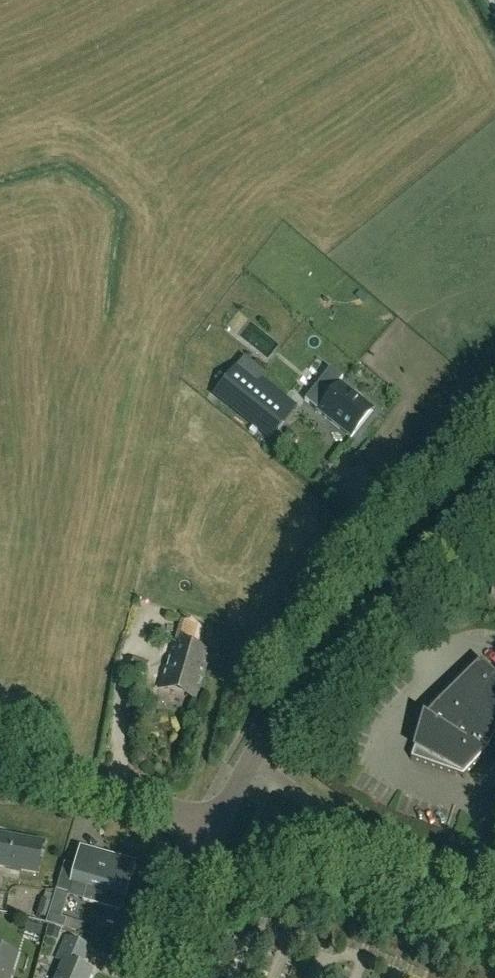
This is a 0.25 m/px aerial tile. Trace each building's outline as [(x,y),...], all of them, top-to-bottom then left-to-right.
[(269,439),(295,405),(239,362),(213,396),(269,439)] [(350,437),(372,410),(344,387),(340,383),(317,411),(344,433),(350,437)] [(162,685),(195,694),(194,698),(195,698),(208,653),(196,649),(202,628),(182,622),(176,643),(173,643),(160,689),(161,689),(162,685)] [(149,663),(133,658),(129,671),(145,675),(149,663)] [(480,664),(482,667),(434,717),(427,714),(412,760),(466,779),(467,777),(466,776),(487,754),(494,740),(494,676),(481,663),(480,664)] [(36,873),(42,843),(0,835),(0,867),(36,873)] [(81,850),(71,883),(86,887),(82,901),(119,912),(124,897),(133,864),(81,850)] [(55,890),(45,924),(63,929),(66,919),(60,917),(67,894),(55,890)] [(50,926),(47,938),(59,942),(62,930),(50,926)] [(91,973),(79,967),(88,947),(66,938),(57,959),(63,961),(56,977),(89,977),(91,973)] [(16,954),(0,949),(0,977),(9,977),(16,954)]
